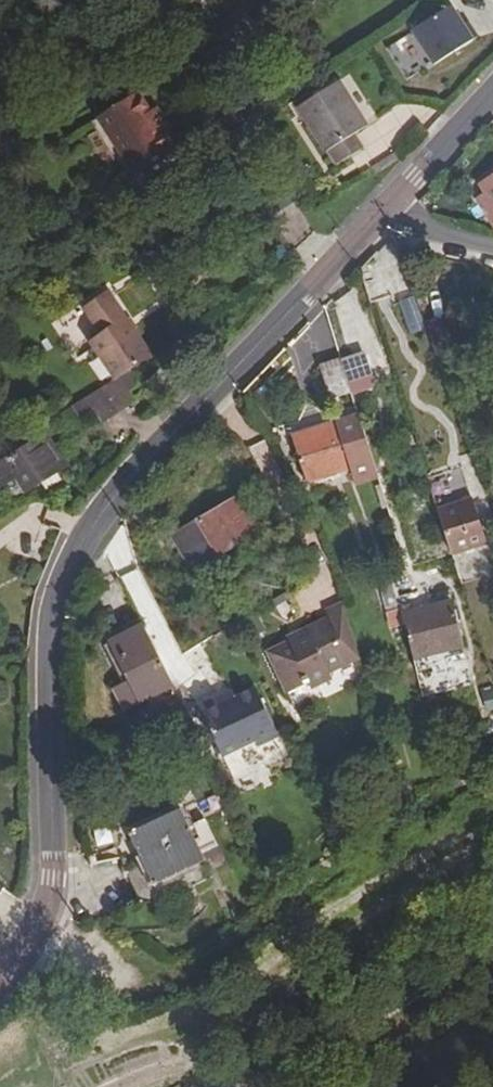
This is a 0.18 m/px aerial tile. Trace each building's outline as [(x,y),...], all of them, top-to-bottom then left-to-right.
[(435,65),(478,37),(468,22),(465,24),(463,26),(460,21),(460,16),(453,5),(413,31),(435,65)] [(338,84),(299,108),(336,165),(364,147),(354,134),(367,126),(338,84)] [(143,189),(182,165),(161,131),(166,126),(156,111),(151,115),(137,95),(101,119),(143,189)] [(481,186),(486,194),(477,199),(492,226),(492,178),(481,186)] [(144,208),(135,194),(122,203),(129,215),(144,208)] [(88,340),(114,379),(118,377),(154,354),(112,290),(84,308),(100,332),(88,340)] [(426,326),(439,363),(469,352),(454,315),(426,326)] [(357,357),(342,363),(351,391),(366,386),(357,357)] [(351,391),(342,363),(322,369),(331,397),(351,391)] [(134,402),(118,377),(114,379),(102,387),(118,413),(134,402)] [(118,413),(102,387),(73,405),(83,419),(96,410),(103,422),(118,413)] [(378,477),(359,418),(294,438),(307,482),(353,468),(358,483),(378,477)] [(0,465),(0,474),(7,485),(15,480),(24,494),(65,467),(44,436),(0,465)] [(236,498),(173,535),(194,570),(257,531),(236,498)] [(439,509),(452,554),(485,544),(472,499),(439,509)] [(486,575),(483,554),(454,558),(457,580),(486,575)] [(387,578),(390,577),(407,572),(404,561),(384,567),(387,578)] [(405,631),(401,615),(390,577),(387,578),(378,580),(394,632),(405,631)] [(405,631),(412,659),(462,648),(451,603),(401,615),(405,631)] [(330,674),(359,660),(342,606),(327,612),(329,620),(309,630),(311,634),(270,654),(288,691),(307,682),(311,690),(332,680),(330,674)] [(143,625),(140,617),(98,637),(103,647),(143,625)] [(143,625),(103,647),(124,688),(116,692),(125,709),(172,686),(143,625)] [(255,685),(236,696),(224,702),(219,695),(198,705),(222,755),(252,740),(256,746),(279,735),(255,685)] [(224,702),(236,696),(232,688),(219,695),(224,702)] [(172,730),(177,740),(198,739),(190,721),(172,730)] [(202,814),(209,811),(229,802),(223,792),(196,803),(202,814)] [(222,853),(202,814),(196,803),(130,833),(138,850),(123,858),(128,869),(144,861),(155,885),(222,853)]
